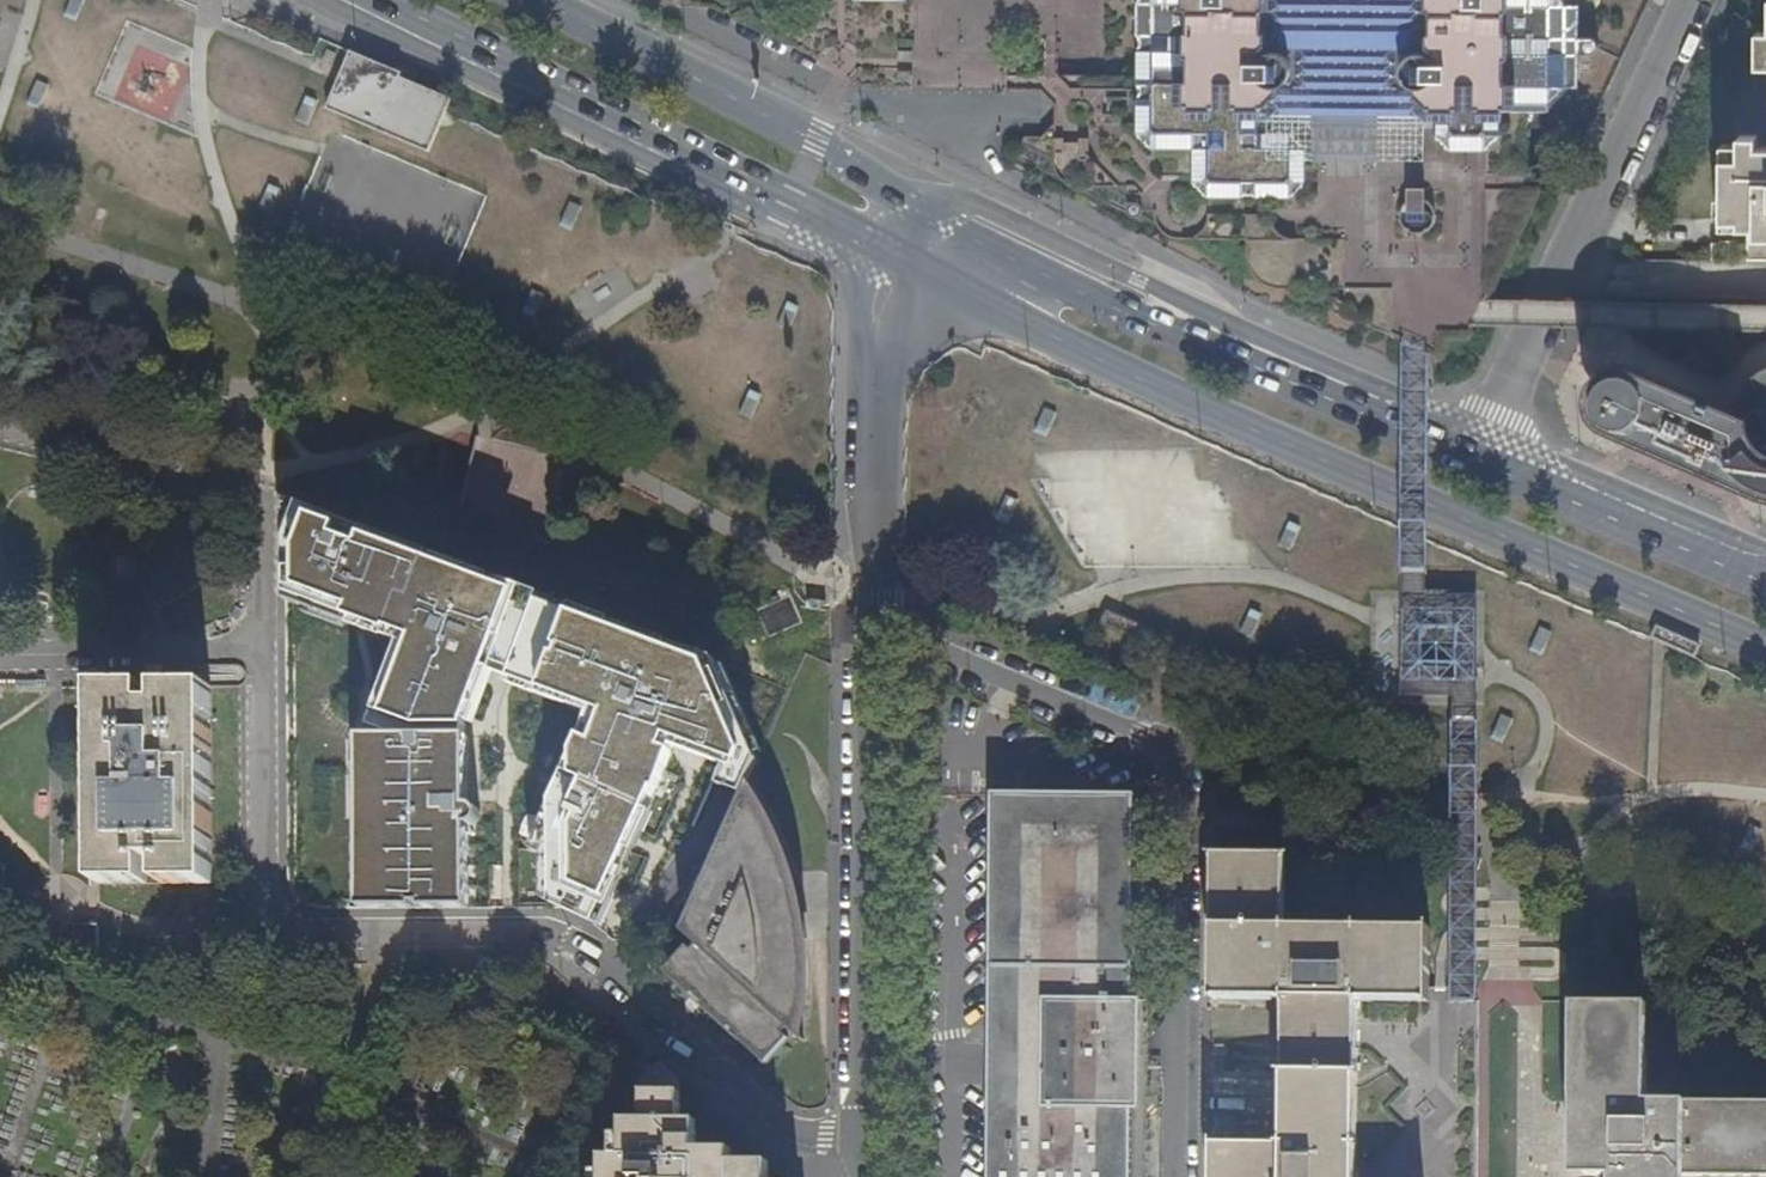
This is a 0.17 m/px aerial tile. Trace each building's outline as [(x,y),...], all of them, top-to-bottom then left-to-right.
[(71,13),(82,18),(89,0),(76,0),(71,13)] [(1127,222),(1130,216),(1230,267),(1271,287),(1343,318),(1344,316),(1347,316),(1390,334),(1391,335),(1393,337),(1395,337),(1396,336),(1419,347),(1439,355),(1440,357),(1441,358),(1443,358),(1445,356),(1451,357),(1454,356),(1457,354),(1459,351),(1461,349),(1466,338),(1467,338),(1469,337),(1470,336),(1469,333),(1468,332),(1476,316),(1489,290),(1492,288),(1493,287),(1493,285),(1492,283),(1513,240),(1535,193),(1534,192),(1533,191),(1524,191),(1525,147),(1526,146),(1528,145),(1527,143),(1526,141),(1524,141),(1525,97),(1526,96),(1527,95),(1527,93),(1526,92),(1525,91),(1525,68),(1524,66),(1522,64),(1520,63),(1520,46),(1556,47),(1558,50),(1559,50),(1565,55),(1588,55),(1590,54),(1592,54),(1593,52),(1595,50),(1596,48),(1596,45),(1595,43),(1595,41),(1593,39),(1590,37),(1564,36),(1556,28),(1556,0),(1158,0),(1158,1),(1155,4),(1154,31),(1157,35),(1156,50),(1154,52),(1154,64),(1137,64),(1137,76),(1056,76),(1056,138),(1025,137),(1014,163),(1127,222)] [(1757,29),(1757,64),(1765,65),(1765,29),(1757,29)] [(343,51),(333,47),(329,56),(339,60),(343,51)] [(410,70),(396,64),(388,84),(454,111),(460,95),(409,75),(410,70)] [(250,78),(239,73),(236,83),(247,87),(250,78)] [(34,101),(33,102),(44,106),(54,81),(44,77),(34,101)] [(311,93),(302,117),(313,122),(323,98),(311,93)] [(434,104),(423,100),(420,108),(431,113),(434,104)] [(1758,145),(1758,133),(1739,133),(1739,155),(1722,155),(1722,216),(1739,217),(1739,225),(1747,225),(1746,241),(1714,241),(1713,260),(1765,260),(1765,145),(1758,145)] [(516,140),(506,135),(502,144),(513,148),(516,140)] [(116,166),(105,162),(102,171),(113,175),(116,166)] [(209,176),(198,172),(194,181),(205,185),(209,176)] [(276,210),(286,186),(274,181),(265,205),(276,210)] [(587,204),(576,199),(566,223),(577,228),(587,204)] [(682,210),(671,206),(668,214),(678,219),(682,210)] [(750,239),(740,235),(736,244),(746,248),(750,239)] [(363,271),(353,267),(350,275),(360,280),(363,271)] [(549,291),(538,287),(528,311),(539,315),(549,291)] [(792,327),(803,303),(793,299),(783,323),(792,327)] [(446,306),(435,301),(431,311),(442,315),(446,306)] [(1764,340),(1755,343),(1744,349),(1740,351),(1735,355),(1731,359),(1723,368),(1720,373),(1717,377),(1717,378),(1693,368),(1656,352),(1644,381),(1642,378),(1639,373),(1634,369),(1630,367),(1622,365),(1612,365),(1606,367),(1601,370),(1596,374),(1593,379),(1591,384),(1590,389),(1589,396),(1591,404),(1594,410),(1598,415),(1602,418),(1607,420),(1613,422),(1617,422),(1622,422),(1626,421),(1631,419),(1635,417),(1662,429),(1712,450),(1713,454),(1716,459),(1720,465),(1728,474),(1731,476),(1736,480),(1740,484),(1752,489),(1765,494),(1765,495),(1765,339),(1764,340)] [(611,376),(600,372),(596,380),(607,385),(611,376)] [(764,390),(756,386),(746,411),(753,414),(764,390)] [(679,405),(668,401),(665,410),(675,414),(679,405)] [(1056,413),(1046,408),(1036,431),(1046,436),(1056,413)] [(1145,418),(1135,413),(1132,421),(1142,425),(1145,418)] [(943,432),(933,428),(929,436),(940,440),(943,432)] [(517,517),(545,525),(561,467),(475,443),(456,512),(514,528),(517,517)] [(1221,452),(1211,447),(1208,455),(1218,459),(1221,452)] [(1008,523),(1018,500),(1007,495),(998,519),(1008,523)] [(592,924),(675,746),(723,763),(715,782),(743,792),(760,756),(731,700),(718,667),(710,659),(535,600),(539,591),(333,512),(301,501),(289,537),(287,596),(397,640),(362,738),(357,906),(471,904),(468,736),(490,678),(586,714),(549,811),(549,899),(592,924)] [(1290,549),(1300,527),(1290,522),(1279,545),(1290,549)] [(1460,557),(1450,553),(1447,561),(1457,565),(1460,557)] [(1262,614),(1251,609),(1240,632),(1251,637),(1262,614)] [(1150,645),(1156,632),(1107,611),(1102,624),(1150,645)] [(1701,645),(1657,625),(1650,639),(1696,659),(1701,645)] [(1541,655),(1551,632),(1541,627),(1530,651),(1541,655)] [(96,689),(97,884),(208,885),(207,687),(157,688),(157,713),(144,714),(143,688),(96,689)] [(157,713),(157,688),(143,688),(144,714),(157,713)] [(1321,693),(1311,689),(1308,697),(1318,701),(1321,693)] [(1512,719),(1502,714),(1492,738),(1502,742),(1512,719)] [(1387,722),(1377,718),(1374,726),(1383,730),(1387,722)] [(753,807),(746,798),(743,792),(676,942),(689,957),(684,962),(679,957),(657,983),(684,1007),(686,1005),(695,1014),(694,1016),(721,1041),(722,1039),(733,1048),(731,1050),(758,1075),(781,1050),(776,1046),(781,1040),(796,1053),(792,1042),(797,1023),(800,1004),(803,986),(804,967),(803,948),(801,929),(798,910),(794,892),(788,874),(786,867),(781,857),(773,839),(764,823),(753,807)] [(1572,805),(1562,801),(1559,808),(1569,813),(1572,805)] [(1682,853),(1672,849),(1669,857),(1678,861),(1682,853)] [(1294,1071),(1293,1140),(1222,1140),(1221,1176),(1366,1176),(1367,1070),(1368,1033),(1368,1014),(1442,1014),(1442,989),(1443,928),(1298,926),(1299,852),(1226,850),(1224,1011),(1295,1013),(1294,1071)] [(1573,1006),(1573,1002),(1529,1001),(1487,1001),(1487,990),(1463,989),(1442,989),(1442,1014),(1368,1014),(1368,1033),(1367,1070),(1366,1176),(1571,1176),(1573,1006)] [(1609,1176),(1686,1176),(1687,1105),(1647,1104),(1647,1008),(1573,1006),(1571,1176),(1597,1176),(1609,1176)] [(768,1164),(732,1163),(731,1151),(695,1151),(695,1123),(678,1122),(679,1093),(642,1093),(640,1122),(626,1122),(626,1143),(621,1142),(620,1157),(608,1157),(607,1173),(602,1172),(602,1176),(768,1176),(768,1164)] [(1687,1105),(1686,1176),(1765,1176),(1765,1105),(1687,1105)]
